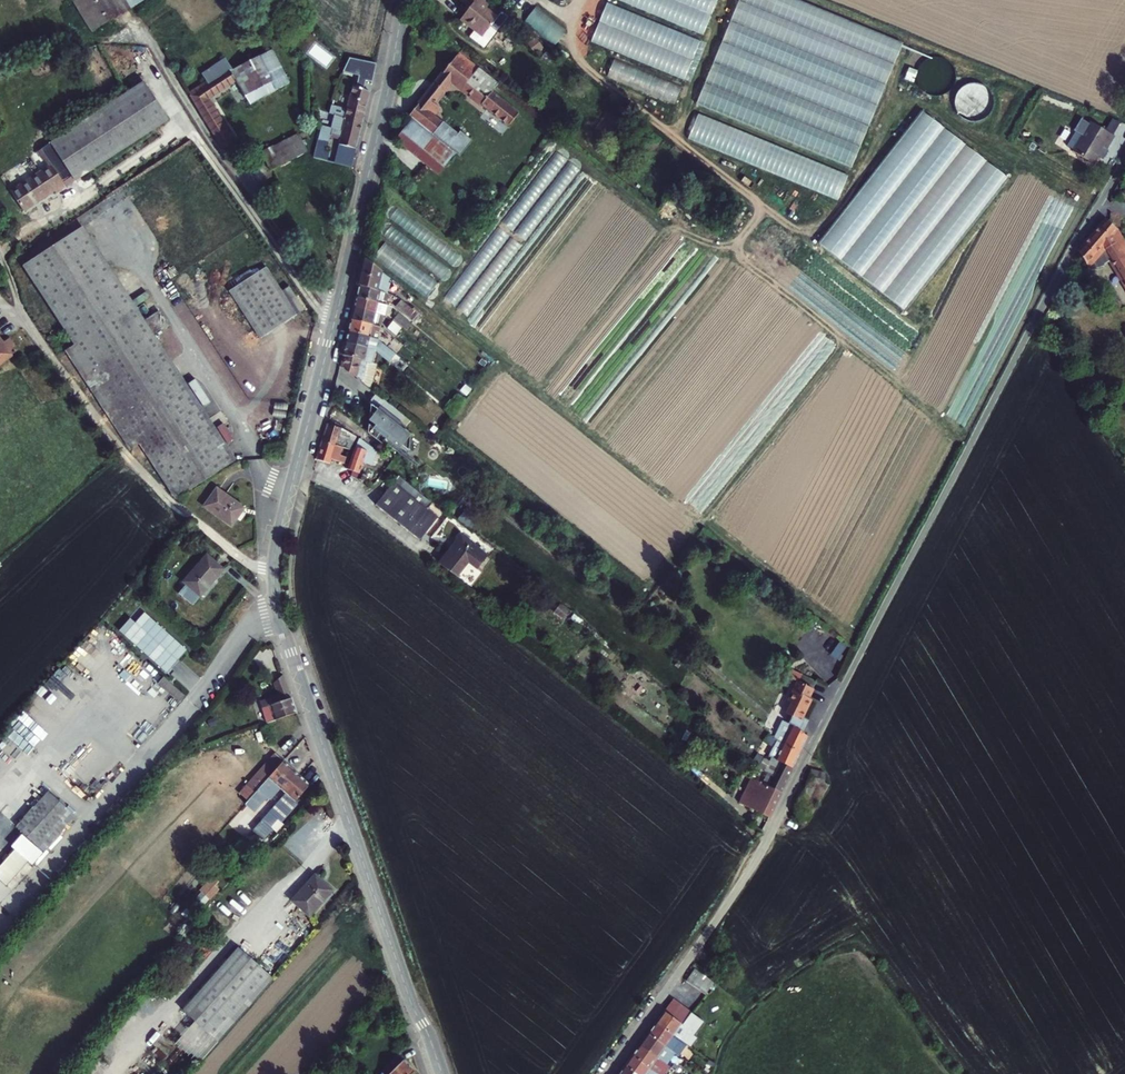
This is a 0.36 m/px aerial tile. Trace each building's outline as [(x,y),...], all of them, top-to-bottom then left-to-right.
[(128,0),(66,0),(65,1),(85,34),(91,28),(128,0)] [(128,0),(91,28),(94,32),(132,7),(128,0)] [(470,41),(484,52),(498,36),(492,30),(500,20),(488,10),(494,2),(491,0),(466,0),(473,6),(463,20),(477,31),(470,41)] [(704,33),(716,0),(615,0),(704,33)] [(901,39),(795,0),(736,0),(697,107),(855,164),(901,39)] [(605,4),(590,44),(686,77),(700,37),(605,4)] [(557,43),(567,26),(533,7),(524,24),(557,43)] [(91,28),(85,34),(87,37),(94,32),(91,28)] [(489,89),(495,79),(458,51),(410,113),(413,116),(455,150),(460,153),(474,138),(463,129),(459,135),(434,115),(439,106),(433,102),(448,83),(505,127),(517,112),(489,89)] [(288,94),(270,57),(232,76),(225,65),(204,79),(207,86),(189,98),(224,155),(233,150),(208,106),(236,90),(249,112),(288,94)] [(606,78),(675,103),(682,83),(613,59),(606,78)] [(368,85),(372,66),(347,63),(338,77),(357,82),(355,92),(351,91),(344,115),(329,111),(327,120),(331,121),(327,135),(318,133),(309,164),(322,168),(325,159),(322,158),(325,144),(335,147),(332,156),(343,159),(345,154),(350,156),(356,129),(365,93),(359,92),(362,83),(368,85)] [(975,77),(973,84),(983,88),(985,81),(975,77)] [(982,102),(992,107),(1003,88),(993,83),(982,102)] [(166,126),(143,89),(49,144),(71,182),(166,126)] [(696,115),(687,140),(763,167),(772,142),(696,115)] [(455,150),(413,116),(395,139),(438,172),(455,150)] [(1069,129),(1061,143),(1088,159),(1097,143),(1101,145),(1109,131),(1084,117),(1076,132),(1069,129)] [(301,159),(293,141),(256,160),(263,177),(301,159)] [(61,189),(47,167),(8,193),(20,212),(49,194),(50,196),(61,189)] [(827,179),(825,185),(832,187),(830,192),(824,190),(823,194),(839,198),(846,173),(835,170),(832,180),(827,179)] [(428,297),(459,254),(405,215),(397,227),(410,237),(399,252),(393,247),(392,249),(383,243),(372,257),(428,297)] [(1074,251),(1085,270),(1088,269),(1091,267),(1094,264),(1095,261),(1096,259),(1096,256),(1095,254),(1099,252),(1120,289),(1124,286),(1124,260),(1117,247),(1122,244),(1112,227),(1113,224),(1102,218),(1074,251)] [(158,348),(86,229),(27,265),(72,338),(63,344),(127,449),(137,443),(171,500),(228,465),(164,359),(182,348),(175,338),(158,348)] [(382,270),(364,256),(360,275),(379,282),(382,270)] [(388,281),(391,277),(382,270),(379,282),(376,293),(381,294),(386,295),(389,283),(388,281)] [(294,323),(263,275),(228,298),(259,346),(294,323)] [(360,275),(358,288),(376,293),(379,282),(360,275)] [(358,288),(355,299),(384,305),(384,302),(379,300),(381,294),(376,293),(358,288)] [(384,302),(384,305),(383,308),(407,325),(414,316),(386,295),(381,294),(379,300),(384,302)] [(384,305),(355,299),(353,307),(376,314),(377,309),(382,310),(383,308),(384,305)] [(376,314),(353,307),(351,320),(373,325),(376,326),(378,322),(374,321),(376,314)] [(404,333),(409,327),(407,325),(383,308),(382,310),(377,309),(376,314),(382,316),(400,330),(404,333)] [(393,339),(400,330),(382,316),(376,314),(374,321),(378,322),(376,326),(380,328),(393,339)] [(370,336),(373,325),(351,320),(348,332),(370,336)] [(370,336),(348,332),(346,342),(373,348),(374,345),(368,344),(370,336)] [(375,337),(370,336),(368,344),(374,345),(373,348),(374,348),(390,361),(396,353),(376,338),(375,337)] [(342,356),(364,361),(367,351),(372,352),(373,348),(346,342),(342,356)] [(15,358),(10,351),(5,355),(0,348),(0,370),(15,358)] [(370,362),(364,361),(342,356),(340,366),(365,386),(371,378),(376,363),(370,362)] [(455,392),(443,408),(451,414),(463,399),(455,392)] [(384,441),(386,437),(405,452),(414,442),(404,436),(407,430),(378,406),(368,419),(372,421),(367,428),(384,441)] [(326,420),(322,439),(342,446),(343,441),(339,440),(342,430),(333,426),(333,423),(326,420)] [(322,439),(317,458),(332,463),(336,449),(341,451),(342,446),(322,439)] [(358,448),(354,457),(351,456),(349,461),(352,462),(350,465),(347,464),(346,468),(354,470),(358,472),(366,450),(358,448)] [(280,455),(262,455),(260,464),(278,464),(280,455)] [(317,458),(313,471),(349,483),(354,470),(346,468),(332,463),(317,458)] [(422,540),(440,518),(396,484),(379,505),(422,540)] [(241,521),(215,500),(201,518),(227,539),(241,521)] [(460,555),(471,542),(465,536),(454,550),(460,555)] [(460,555),(448,570),(462,581),(474,566),(481,571),(492,558),(471,542),(460,555)] [(442,565),(448,570),(460,555),(454,550),(442,565)] [(221,571),(204,558),(181,586),(197,600),(221,571)] [(166,640),(140,618),(122,640),(164,677),(184,656),(171,646),(174,641),(168,637),(166,640)] [(837,659),(846,645),(839,640),(830,655),(837,659)] [(258,723),(292,711),(278,675),(270,682),(273,693),(252,701),(258,723)] [(799,682),(794,697),(811,702),(816,687),(799,682)] [(794,697),(787,711),(803,724),(814,702),(811,702),(794,697)] [(787,711),(785,709),(781,716),(791,725),(786,736),(802,745),(810,730),(803,724),(787,711)] [(768,736),(764,741),(768,744),(775,734),(769,730),(766,735),(768,736)] [(802,745),(786,736),(779,752),(786,755),(783,760),(793,764),(802,745)] [(767,748),(760,758),(768,765),(775,755),(767,748)] [(278,760),(266,752),(240,784),(250,792),(278,760)] [(783,786),(793,764),(783,760),(780,758),(771,779),(783,786)] [(238,806),(245,812),(259,798),(262,800),(273,787),(282,793),(295,777),(278,760),(250,792),(238,806)] [(767,820),(783,786),(771,779),(763,775),(747,809),(767,820)] [(295,777),(282,793),(251,828),(260,837),(267,830),(268,831),(292,803),(289,801),(303,784),(295,777)] [(48,795),(41,803),(64,823),(40,850),(44,854),(75,818),(48,795)] [(64,823),(41,803),(17,830),(40,850),(64,823)] [(14,853),(0,870),(0,887),(3,889),(25,863),(14,853)] [(311,873),(289,899),(306,914),(328,888),(311,873)] [(194,898),(205,906),(221,886),(211,877),(194,898)] [(215,1045),(271,979),(233,948),(177,1014),(215,1045)] [(700,971),(694,966),(684,979),(691,984),(700,971)] [(700,971),(691,984),(697,989),(707,976),(700,971)] [(697,989),(704,994),(713,981),(707,976),(697,989)] [(665,1008),(671,1013),(680,1001),(673,997),(665,1008)] [(671,1013),(678,1017),(686,1006),(680,1001),(671,1013)] [(678,1017),(684,1022),(692,1011),(686,1006),(678,1017)] [(664,1010),(656,1021),(673,1034),(681,1023),(664,1010)] [(649,1031),(666,1044),(673,1034),(656,1021),(649,1031)] [(641,1041),(658,1055),(666,1044),(649,1031),(641,1041)] [(649,1066),(658,1055),(641,1041),(632,1052),(649,1066)] [(632,1052),(624,1062),(639,1073),(642,1073),(649,1066),(632,1052)] [(668,1068),(660,1062),(662,1059),(658,1055),(649,1066),(661,1073),(665,1073),(668,1068)] [(410,1072),(393,1056),(378,1073),(407,1073),(410,1072)] [(624,1062),(616,1073),(617,1073),(639,1073),(624,1062)]
